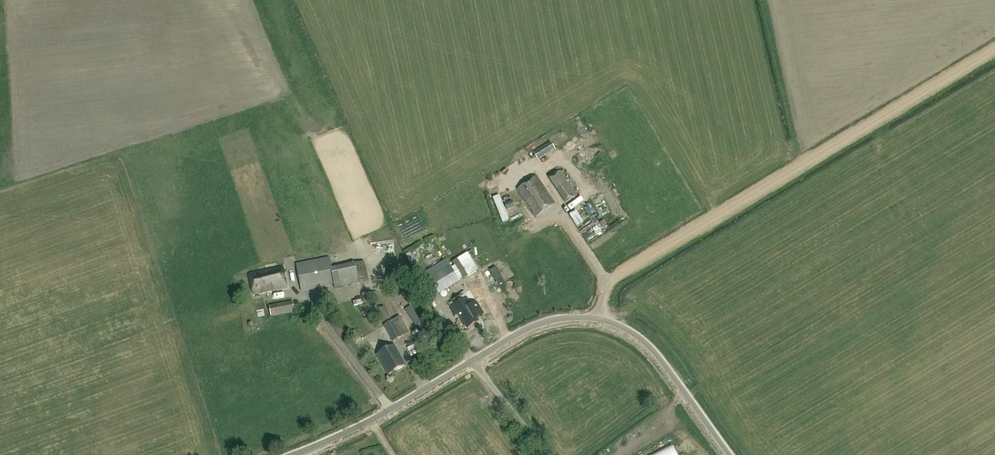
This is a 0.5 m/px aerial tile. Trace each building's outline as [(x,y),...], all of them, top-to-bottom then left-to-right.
[(551,142),(544,146),(532,153),(538,161),(549,154),(549,153),(555,149),(551,142)] [(566,204),(578,196),(561,171),(549,179),(566,204)] [(536,217),(555,204),(537,176),(518,189),(536,217)] [(580,232),(594,223),(583,207),(570,216),(580,232)] [(603,225),(587,231),(590,239),(606,233),(603,225)] [(416,257),(408,260),(411,269),(419,266),(416,257)] [(359,284),(369,282),(365,262),(356,264),(356,263),(332,268),(330,258),(296,264),(301,292),(334,286),(335,290),(359,284)] [(447,265),(429,277),(439,294),(460,282),(450,265),(448,266),(447,265)] [(253,294),(288,288),(284,268),(250,274),(253,294)] [(460,284),(465,294),(471,291),(466,281),(460,284)] [(379,300),(377,292),(376,292),(361,295),(362,298),(363,304),(379,300)] [(468,330),(479,323),(473,313),(475,312),(467,298),(456,304),(461,312),(458,314),(468,330)] [(271,316),(295,312),(293,302),(269,307),(271,316)] [(393,341),(402,337),(393,321),(384,326),(393,341)] [(411,348),(413,355),(423,351),(421,344),(411,348)] [(389,375),(405,365),(394,346),(377,355),(389,375)]
